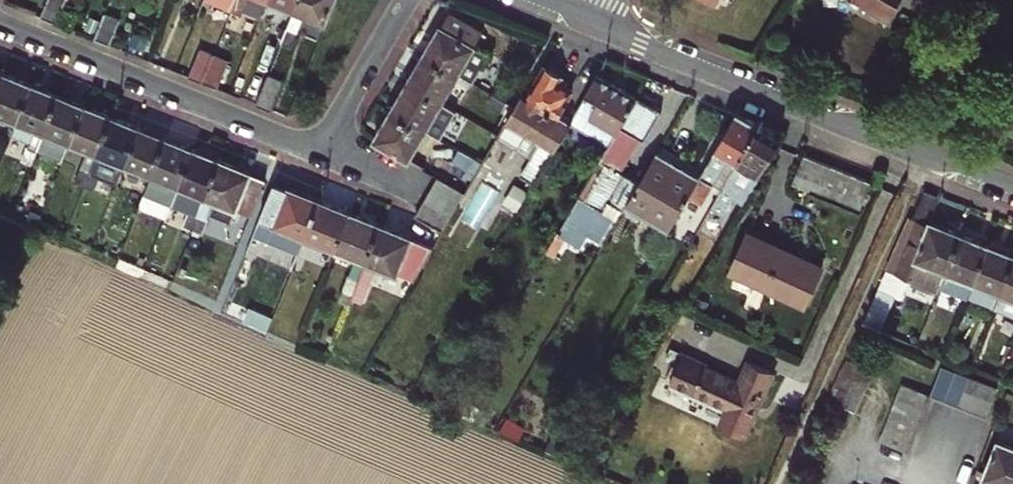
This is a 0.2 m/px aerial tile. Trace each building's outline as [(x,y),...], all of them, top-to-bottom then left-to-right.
[(42,16),(57,22),(63,7),(66,0),(49,0),(42,16)] [(269,0),(238,0),(235,7),(234,10),(244,14),(246,10),(262,16),(269,0)] [(296,10),(300,0),(273,0),(296,10)] [(296,10),(306,13),(328,22),(337,0),(300,0),(296,10)] [(890,20),(901,0),(857,0),(890,20)] [(475,47),(489,23),(455,4),(425,53),(460,73),(473,82),(489,55),(475,47)] [(70,27),(76,13),(63,7),(57,22),(70,27)] [(296,10),(288,28),(298,32),(306,13),(296,10)] [(122,19),(106,12),(96,38),(112,44),(122,19)] [(279,25),(274,37),(283,41),(288,28),(279,25)] [(293,45),(298,32),(288,28),(283,41),(293,45)] [(216,56),(216,53),(203,48),(192,77),(205,82),(216,56)] [(444,102),(460,73),(425,53),(408,81),(444,102)] [(205,82),(220,88),(230,62),(216,56),(205,82)] [(525,92),(509,120),(542,140),(521,176),(535,184),(570,124),(573,119),(559,111),(572,88),(561,81),(564,75),(548,66),(531,96),(525,92)] [(287,75),(272,69),(258,103),(273,109),(287,75)] [(19,120),(33,83),(6,72),(0,85),(0,113),(19,120)] [(570,124),(609,147),(640,95),(600,72),(573,119),(570,124)] [(428,130),(444,102),(408,81),(392,109),(428,130)] [(37,148),(44,130),(59,94),(33,83),(19,120),(12,138),(37,148)] [(498,85),(493,93),(506,101),(511,92),(498,85)] [(488,103),(501,110),(506,101),(493,93),(488,103)] [(44,130),(72,142),(87,105),(59,94),(44,130)] [(612,197),(626,205),(642,179),(623,168),(643,135),(646,137),(663,109),(640,95),(609,147),(560,231),(566,234),(581,244),(589,230),(601,238),(615,212),(606,207),(612,197)] [(92,170),(99,153),(114,116),(87,105),(72,142),(89,149),(77,181),(86,185),(92,170)] [(411,159),(428,130),(392,109),(376,138),(411,159)] [(740,111),(702,177),(701,177),(723,190),(726,183),(761,124),(740,111)] [(99,153),(128,164),(142,127),(114,116),(99,153)] [(508,123),(501,137),(532,153),(539,139),(508,123)] [(731,194),(746,202),(783,138),(761,124),(726,183),(723,190),(714,205),(723,210),(731,194)] [(128,164),(155,175),(170,138),(142,127),(128,164)] [(155,175),(180,186),(196,149),(170,138),(155,175)] [(479,148),(466,140),(461,149),(474,156),(479,148)] [(37,148),(31,163),(40,167),(46,152),(37,148)] [(185,224),(195,229),(222,160),(196,149),(180,186),(198,193),(185,224)] [(474,156),(461,149),(454,161),(477,174),(484,162),(474,156)] [(626,205),(670,231),(701,177),(702,177),(658,151),(642,179),(626,205)] [(794,184),(820,194),(833,199),(861,210),(872,181),(859,176),(806,155),(794,184)] [(238,209),(252,215),(267,179),(222,160),(195,229),(204,233),(211,215),(232,223),(238,209)] [(102,174),(92,170),(86,185),(96,189),(102,174)] [(431,191),(458,207),(466,194),(439,178),(431,191)] [(517,182),(507,201),(520,208),(530,189),(517,182)] [(255,234),(299,252),(321,199),(277,183),(255,234)] [(133,204),(142,207),(148,193),(139,190),(133,204)] [(425,203),(452,219),(458,207),(431,191),(425,203)] [(148,193),(142,207),(152,212),(157,197),(148,193)] [(606,207),(615,212),(620,215),(626,205),(612,197),(606,207)] [(317,241),(336,249),(351,212),(321,199),(299,252),(293,268),(303,273),(317,241)] [(444,232),(452,219),(425,203),(417,217),(444,232)] [(346,290),(355,294),(383,225),(351,212),(336,249),(359,258),(346,290)] [(601,238),(606,240),(620,215),(615,212),(601,238)] [(942,286),(963,234),(931,221),(930,223),(916,218),(895,273),(940,291),(942,286)] [(416,281),(435,248),(415,239),(383,225),(355,294),(364,298),(378,266),(416,281)] [(561,242),(566,234),(560,231),(556,239),(561,242)] [(824,265),(751,232),(733,272),(806,305),(824,265)] [(971,297),(991,245),(963,234),(942,286),(971,297)] [(1012,268),(1012,253),(991,245),(971,297),(997,308),(1012,268)] [(997,308),(996,310),(1012,317),(1012,268),(997,308)] [(747,436),(775,372),(750,360),(741,381),(707,366),(709,362),(685,351),(672,380),(730,406),(721,425),(747,436)] [(841,375),(867,387),(874,372),(848,361),(841,375)] [(933,395),(946,401),(958,372),(944,367),(933,395)] [(958,372),(946,401),(960,406),(972,377),(958,372)] [(862,400),(867,387),(841,375),(835,388),(862,400)] [(972,377),(960,406),(975,412),(986,383),(972,377)] [(1000,389),(986,383),(975,412),(989,417),(1000,389)] [(926,410),(933,395),(903,384),(897,399),(926,410)] [(862,400),(835,388),(830,399),(857,412),(862,400)] [(824,413),(851,426),(857,412),(830,399),(824,413)] [(897,400),(892,413),(921,424),(926,410),(897,399),(897,400)] [(921,424),(892,413),(887,427),(915,438),(921,424)] [(520,439),(525,429),(509,421),(503,429),(520,439)] [(915,438),(887,427),(882,439),(881,441),(910,452),(915,438)] [(1001,483),(1012,483),(1012,445),(999,439),(984,477),(1001,483)]
